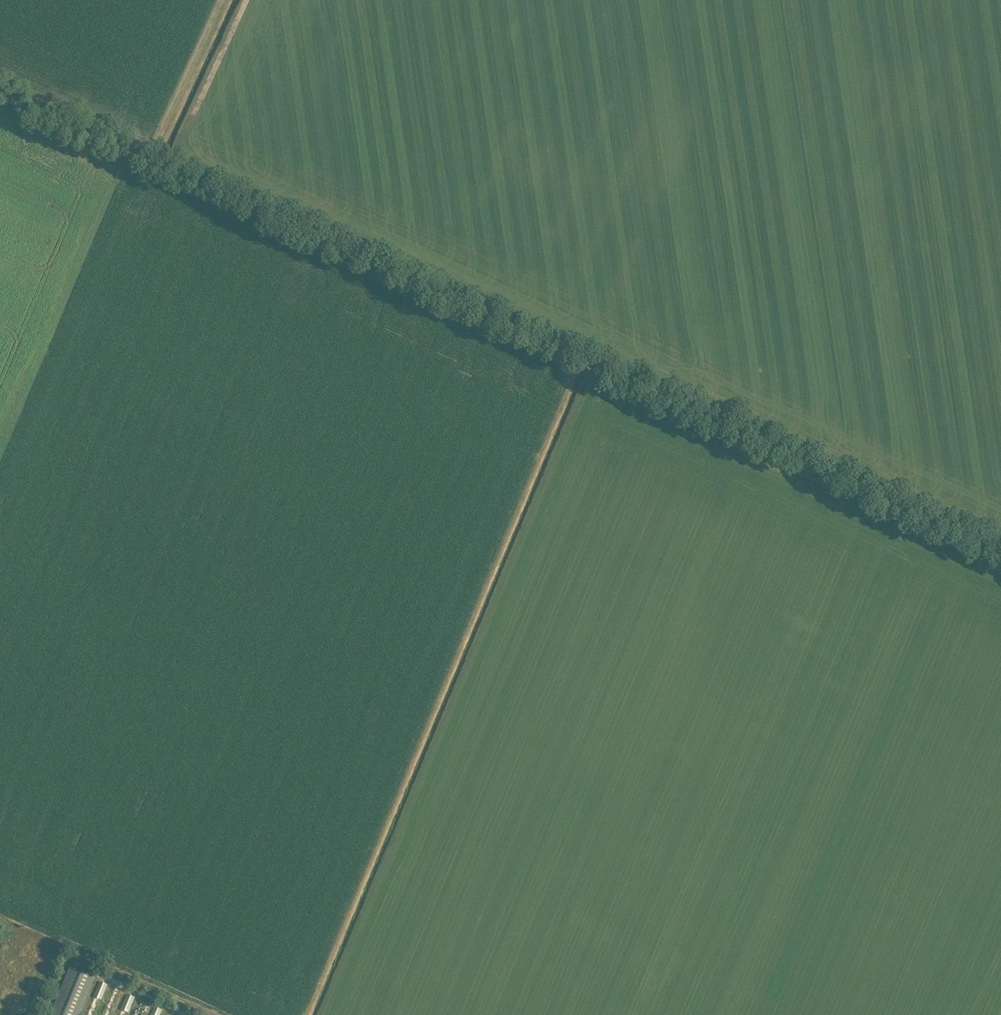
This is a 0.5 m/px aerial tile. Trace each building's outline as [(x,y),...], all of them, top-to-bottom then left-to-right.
[(96,979),(70,968),(50,1014),(80,1014),(96,979)] [(96,992),(104,995),(108,983),(101,981),(96,992)] [(107,1005),(114,1008),(121,990),(114,987),(107,1005)] [(134,996),(126,993),(119,1014),(127,1014),(134,996)] [(133,1014),(142,1014),(147,1002),(139,999),(133,1014)] [(150,1014),(161,1014),(163,1009),(154,1006),(150,1014)]
